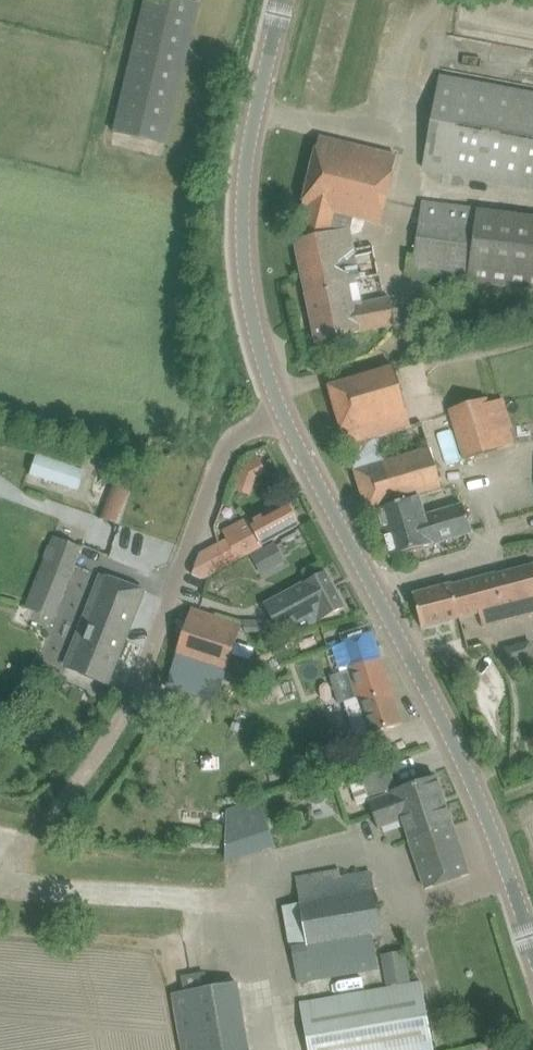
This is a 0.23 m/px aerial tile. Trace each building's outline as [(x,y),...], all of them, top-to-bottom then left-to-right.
[(113,134),(165,146),(198,5),(177,0),(144,0),(113,134)] [(532,189),(532,95),(441,77),(423,167),(532,189)] [(304,206),(296,240),(347,231),(350,218),(379,225),(396,156),(319,138),(303,205),(304,206)] [(405,274),(454,281),(464,207),(422,201),(415,255),(408,254),(405,274)] [(454,281),(532,292),(532,223),(477,216),(478,209),(464,207),(454,281)] [(347,231),(296,240),(294,241),(315,342),(394,326),(388,298),(352,305),(348,283),(378,277),(371,246),(351,250),(347,231)] [(426,287),(418,289),(421,300),(428,298),(426,287)] [(329,387),(347,446),(409,428),(392,368),(329,387)] [(488,400),(451,412),(449,413),(465,459),(515,442),(502,402),(489,404),(488,400)] [(367,514),(377,511),(421,498),(442,492),(421,424),(409,428),(347,446),(367,514)] [(78,491),(85,472),(36,456),(30,475),(78,491)] [(101,462),(98,470),(111,475),(114,467),(101,462)] [(120,525),(136,479),(114,472),(99,518),(120,525)] [(421,498),(377,511),(390,557),(423,548),(422,546),(434,543),(426,516),(421,498)] [(289,506),(264,520),(261,515),(253,521),(256,525),(252,527),(248,517),(223,530),(228,540),(199,555),(192,575),(202,579),(262,547),(260,544),(299,523),(289,506)] [(460,506),(426,516),(434,543),(468,533),(460,506)] [(58,603),(80,548),(54,538),(32,593),(58,603)] [(494,577),(493,575),(450,586),(449,585),(434,589),(413,594),(422,628),(479,613),(483,628),(504,622),(532,615),(532,567),(494,577)] [(325,573),(306,583),(266,605),(281,633),(306,620),(309,626),(344,607),(325,573)] [(102,575),(82,625),(85,626),(69,669),(71,670),(72,668),(104,681),(103,684),(107,685),(144,591),(102,575)] [(173,665),(223,682),(239,632),(210,623),(189,616),(173,665)] [(372,632),(351,639),(334,645),(343,672),(350,670),(358,696),(343,701),(355,739),(402,724),(372,632)] [(403,731),(378,739),(365,743),(371,764),(410,752),(403,731)] [(402,818),(410,841),(453,826),(436,777),(397,791),(390,769),(362,779),(378,827),(402,818)] [(273,842),(257,797),(225,808),(226,859),(273,842)] [(453,826),(410,841),(427,890),(470,875),(453,826)] [(291,947),(298,982),(378,969),(371,932),(382,930),(371,870),(339,876),(338,870),(297,877),(298,886),(301,902),(285,905),(291,947)] [(382,955),(388,986),(410,982),(404,951),(382,955)] [(400,986),(302,1003),(310,1049),(433,1049),(421,982),(400,986)] [(235,983),(173,994),(182,1049),(247,1049),(235,983)]
